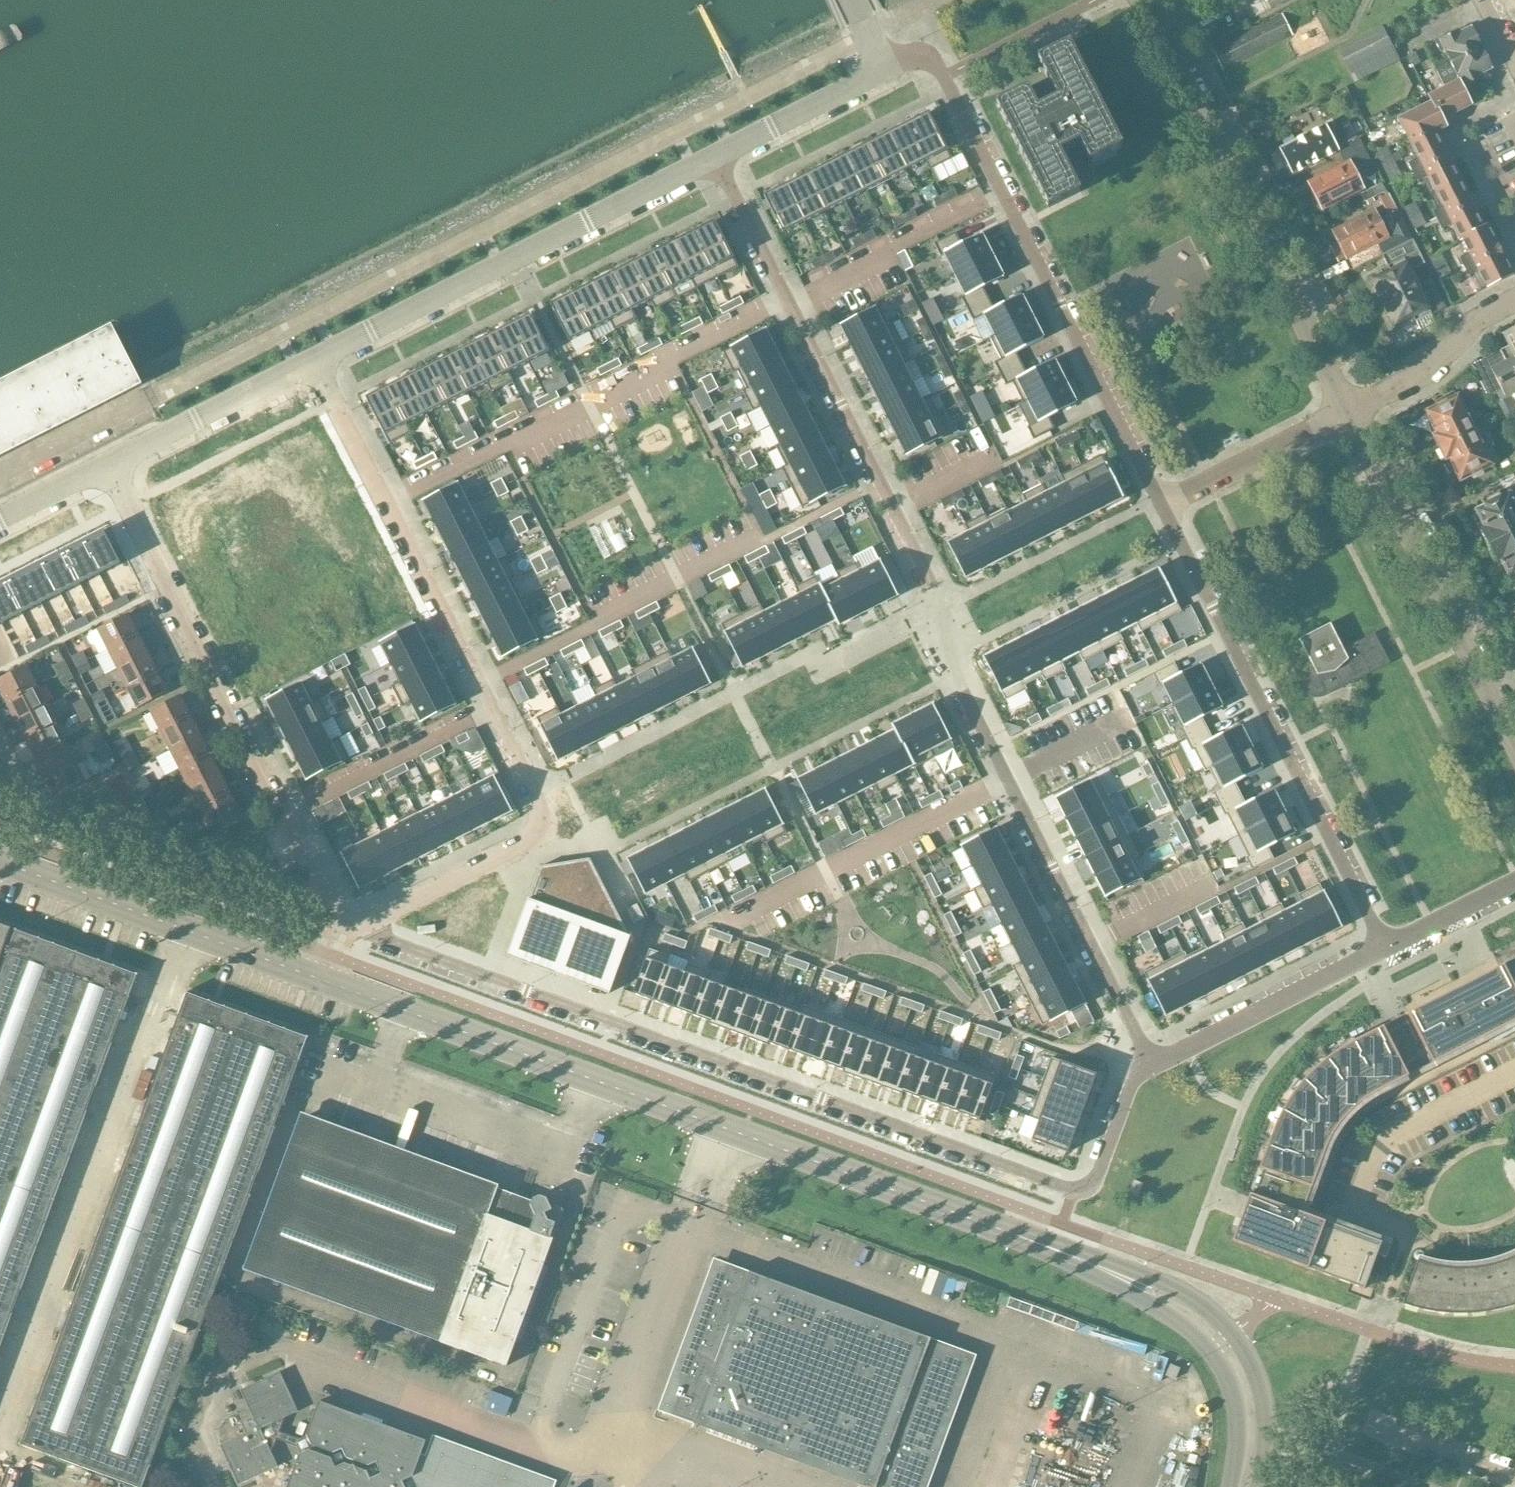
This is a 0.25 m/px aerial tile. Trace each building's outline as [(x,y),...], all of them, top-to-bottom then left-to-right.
[(1270,9),(1281,3),(1280,0),(1270,0),(1267,2),(1270,9)] [(1222,70),(1292,35),(1282,15),(1212,50),(1222,70)] [(1438,40),(1434,42),(1439,52),(1443,50),(1450,64),(1481,47),(1470,26),(1459,32),(1458,30),(1438,40)] [(1398,60),(1382,28),(1337,50),(1354,83),(1398,60)] [(1122,147),(1069,43),(1037,59),(1057,99),(1038,108),(1027,88),(995,104),(1048,208),(1080,192),(1060,153),(1079,143),(1090,164),(1122,147)] [(1481,47),(1450,64),(1461,87),(1482,77),(1481,75),(1492,69),(1481,47)] [(1420,63),(1414,52),(1406,56),(1412,67),(1420,63)] [(1444,88),(1428,96),(1431,102),(1441,120),(1442,120),(1470,105),(1461,87),(1450,64),(1436,71),(1444,88)] [(1431,102),(1397,119),(1410,145),(1435,132),(1435,133),(1445,127),(1442,120),(1441,120),(1431,102)] [(928,113),(908,124),(926,161),(925,162),(929,170),(930,170),(951,159),(928,113)] [(926,161),(908,124),(887,134),(906,172),(925,162),(926,161)] [(1281,149),(1293,172),(1338,149),(1336,147),(1334,148),(1325,130),(1327,129),(1326,126),(1308,136),(1304,133),(1297,137),(1297,141),(1281,149)] [(1459,180),(1435,133),(1435,132),(1410,145),(1418,160),(1408,165),(1417,182),(1426,177),(1434,192),(1459,180)] [(906,172),(887,134),(866,145),(885,182),(906,172)] [(885,182),(866,145),(846,155),(864,192),(885,182)] [(1386,148),(1375,154),(1379,161),(1390,155),(1386,148)] [(1362,166),(1369,162),(1363,151),(1356,155),(1362,166)] [(1397,152),(1390,155),(1394,163),(1401,159),(1397,152)] [(864,192),(846,155),(825,165),(844,203),(864,192)] [(1390,155),(1379,161),(1383,168),(1394,163),(1390,155)] [(1349,163),(1308,183),(1321,209),(1362,189),(1349,163)] [(1394,163),(1383,168),(1386,175),(1397,170),(1394,163)] [(844,203),(825,165),(804,176),(823,213),(844,203)] [(1397,170),(1386,175),(1390,182),(1401,177),(1397,170)] [(823,213),(804,176),(784,186),(803,224),(823,213)] [(1483,227),(1468,196),(1459,180),(1434,192),(1442,208),(1433,213),(1441,230),(1451,225),(1459,241),(1462,240),(1461,240),(1484,227),(1483,227)] [(1381,184),(1360,194),(1364,202),(1379,195),(1385,192),(1381,184)] [(803,224),(784,186),(763,196),(782,234),(803,224)] [(957,197),(953,190),(943,195),(946,202),(957,197)] [(946,202),(943,195),(932,201),(935,208),(936,208),(946,202)] [(1414,203),(1403,208),(1407,215),(1417,210),(1414,203)] [(916,218),(913,210),(902,216),(906,223),(916,218)] [(1417,210),(1407,215),(1410,222),(1421,217),(1417,210)] [(1346,258),(1387,238),(1373,212),(1333,232),(1346,258)] [(1396,212),(1385,218),(1395,237),(1405,231),(1396,212)] [(906,223),(902,216),(891,221),(895,228),(906,223)] [(1421,217),(1410,222),(1414,230),(1425,224),(1421,217)] [(714,221),(693,232),(716,278),(737,268),(714,221)] [(1503,258),(1495,242),(1494,242),(1486,226),(1483,227),(1484,227),(1461,240),(1462,240),(1469,255),(1459,260),(1468,277),(1478,272),(1486,288),(1511,275),(1503,259),(1503,258)] [(876,238),(872,231),(861,236),(865,244),(876,238)] [(1395,237),(1377,246),(1381,256),(1393,250),(1410,241),(1405,231),(1395,237)] [(693,232),(672,242),(691,280),(695,289),(696,289),(716,278),(693,232)] [(942,253),(960,244),(954,233),(933,244),(939,256),(943,254),(942,253)] [(991,256),(980,234),(960,244),(942,253),(943,254),(954,275),(991,256)] [(865,244),(861,236),(861,237),(851,242),(854,249),(865,244)] [(1410,241),(1393,250),(1381,256),(1387,267),(1379,270),(1382,277),(1374,281),(1376,285),(1375,288),(1378,294),(1381,295),(1388,309),(1387,312),(1390,318),(1393,319),(1395,323),(1411,316),(1414,322),(1415,321),(1419,330),(1434,323),(1430,314),(1431,314),(1431,315),(1445,309),(1429,275),(1421,280),(1426,291),(1421,294),(1409,271),(1423,264),(1412,240),(1410,241)] [(672,242),(652,253),(671,290),(672,290),(691,280),(672,242)] [(835,259),(831,252),(821,257),(824,264),(835,259)] [(1439,252),(1428,257),(1432,264),(1442,259),(1439,252)] [(652,253),(632,263),(651,301),(650,301),(654,310),(655,309),(675,299),(676,298),(672,290),(671,290),(652,253)] [(982,289),(1003,278),(991,256),(954,275),(964,296),(965,297),(982,289)] [(824,264),(821,257),(820,257),(810,262),(814,270),(824,264)] [(1442,259),(1432,264),(1435,272),(1446,266),(1442,259)] [(632,263),(611,273),(630,311),(631,311),(650,301),(651,301),(632,263)] [(1446,266),(1435,272),(1439,279),(1450,273),(1446,266)] [(611,273),(591,284),(610,321),(609,322),(614,330),(635,320),(636,319),(631,311),(630,311),(611,273)] [(591,284),(571,294),(590,332),(609,322),(610,321),(591,284)] [(988,299),(982,289),(965,297),(964,296),(961,298),(966,309),(988,299)] [(571,294),(550,305),(569,342),(590,332),(571,294)] [(1031,317),(1020,295),(993,309),(982,314),(983,315),(994,337),(1031,317)] [(729,303),(732,310),(743,305),(739,297),(729,303)] [(982,314),(993,309),(988,299),(966,309),(972,321),(983,315),(982,314)] [(918,311),(913,300),(905,304),(911,314),(918,311)] [(718,308),(722,315),(732,310),(729,303),(718,308)] [(878,307),(840,327),(849,345),(887,326),(887,324),(878,307)] [(937,309),(927,314),(933,326),(943,321),(937,309)] [(530,315),(508,326),(527,363),(548,352),(530,315)] [(1015,353),(1043,340),(1031,317),(994,337),(989,339),(1000,360),(1001,361),(1015,353)] [(688,323),(692,331),(702,325),(699,318),(688,323)] [(927,329),(922,318),(915,322),(920,332),(920,333),(927,329)] [(887,326),(849,345),(858,363),(901,342),(892,323),(891,322),(887,324),(887,326)] [(677,329),(681,336),(692,331),(688,323),(677,329)] [(508,326),(488,336),(507,374),(508,373),(527,363),(508,326)] [(140,385),(137,379),(132,368),(111,327),(0,383),(0,456),(140,385)] [(1502,334),(1508,346),(1485,359),(1490,369),(1477,376),(1498,418),(1514,409),(1514,404),(1510,395),(1514,393),(1514,327),(1502,334)] [(933,340),(927,329),(920,333),(926,343),(933,340)] [(765,331),(722,352),(732,373),(733,374),(737,371),(736,371),(775,351),(765,331)] [(488,336),(468,346),(487,384),(486,384),(490,393),(491,393),(511,382),(512,382),(508,373),(507,374),(488,336)] [(647,344),(651,351),(662,346),(658,339),(647,344)] [(901,342),(858,363),(868,382),(902,365),(902,366),(911,362),(910,360),(901,342)] [(637,350),(640,357),(651,351),(647,344),(637,350)] [(468,346),(447,357),(466,394),(486,384),(487,384),(468,346)] [(775,351),(736,371),(737,371),(746,389),(746,390),(785,370),(775,351)] [(1020,364),(1015,353),(1001,361),(1000,360),(993,363),(999,374),(1020,364)] [(946,365),(940,355),(933,358),(939,369),(946,365)] [(447,357),(427,367),(446,405),(466,394),(447,357)] [(607,365),(610,372),(621,366),(617,359),(607,365)] [(1064,382),(1053,360),(1026,374),(1011,381),(1011,382),(1022,404),(1064,382)] [(1011,381),(1026,374),(1020,364),(999,374),(1005,386),(1011,382),(1011,381)] [(596,370),(600,377),(610,372),(607,365),(596,370)] [(902,365),(868,382),(877,400),(911,383),(902,366),(902,365)] [(951,376),(946,365),(939,369),(944,380),(951,376)] [(427,367),(407,377),(426,415),(446,405),(427,367)] [(746,389),(741,391),(742,392),(752,411),(752,412),(761,408),(760,407),(794,390),(785,370),(746,390),(746,389)] [(714,382),(711,375),(700,380),(703,387),(714,382)] [(407,377),(386,388),(405,425),(406,425),(426,415),(407,377)] [(718,389),(714,382),(703,387),(707,394),(718,389)] [(1022,404),(1017,406),(1028,427),(1037,422),(1038,423),(1048,418),(1075,404),(1064,382),(1022,404)] [(911,383),(877,400),(886,419),(920,402),(920,400),(911,383)] [(386,388),(365,398),(389,445),(410,434),(411,433),(406,425),(405,425),(386,388)] [(794,390),(760,407),(761,408),(770,426),(804,409),(794,390)] [(544,396),(548,403),(558,398),(555,391),(544,396)] [(964,402),(959,391),(952,395),(957,406),(964,402)] [(533,402),(537,409),(548,403),(544,396),(533,402)] [(920,402),(886,419),(896,437),(938,416),(929,397),(928,396),(920,400),(920,402)] [(1432,436),(1438,448),(1477,428),(1470,413),(1466,415),(1457,397),(1446,402),(1445,401),(1436,406),(1436,407),(1426,412),(1437,433),(1432,436)] [(970,413),(964,402),(957,406),(962,416),(970,413)] [(804,409),(770,426),(779,444),(780,445),(814,428),(804,409)] [(989,411),(978,417),(981,424),(993,418),(989,411)] [(503,417),(507,424),(518,419),(514,412),(503,417)] [(734,420),(730,413),(719,419),(723,426),(734,420)] [(938,416),(896,437),(905,456),(948,434),(938,416)] [(493,422),(496,430),(507,424),(503,417),(493,422)] [(1054,429),(1048,418),(1038,423),(1037,422),(1028,427),(1026,428),(1032,440),(1054,429)] [(737,427),(734,420),(723,426),(727,433),(737,427)] [(779,444),(775,447),(776,448),(785,466),(785,467),(824,447),(814,428),(780,445),(779,444)] [(1477,428),(1438,448),(1444,460),(1449,458),(1460,479),(1470,474),(1471,475),(1480,470),(1480,469),(1490,464),(1481,445),(1485,443),(1477,428)] [(463,438),(466,445),(477,439),(474,432),(463,438)] [(1070,444),(1079,439),(1076,432),(1065,437),(1069,444),(1070,444)] [(1069,444),(1065,437),(1054,443),(1058,450),(1069,444)] [(452,443),(456,450),(466,445),(463,438),(452,443)] [(785,466),(780,468),(781,469),(791,488),(833,467),(824,447),(785,467),(785,466)] [(1031,464),(1041,459),(1037,451),(1027,457),(1030,464),(1031,464)] [(753,459),(750,452),(739,457),(743,464),(753,459)] [(422,458),(426,465),(436,460),(433,453),(422,458)] [(1101,455),(1081,465),(1103,508),(1123,498),(1101,455)] [(1030,464),(1027,457),(1016,462),(1020,469),(1030,464)] [(411,464),(415,471),(426,465),(422,458),(411,464)] [(757,466),(753,459),(743,464),(746,471),(757,466)] [(1061,475),(1060,476),(1064,484),(1066,483),(1083,518),(1103,508),(1081,465),(1061,475)] [(833,467),(791,488),(801,508),(844,487),(833,467)] [(992,483),(1003,478),(999,471),(988,476),(992,483)] [(992,483),(988,476),(977,482),(981,489),(991,484),(992,483)] [(504,486),(501,479),(490,484),(493,491),(504,486)] [(1047,493),(1046,494),(1063,528),(1083,518),(1066,483),(1064,484),(1047,493)] [(1022,495),(1021,496),(1025,504),(1026,504),(1044,538),(1063,528),(1046,494),(1047,493),(1043,484),(1042,485),(1022,495)] [(457,485),(423,502),(433,522),(467,505),(466,504),(457,485)] [(508,493),(504,486),(493,491),(497,498),(508,493)] [(773,497),(769,490),(758,496),(762,503),(773,497)] [(953,503),(964,498),(960,490),(950,496),(953,503)] [(1487,546),(1514,532),(1514,506),(1509,493),(1500,497),(1498,492),(1481,501),(1484,506),(1475,510),(1482,524),(1478,526),(1487,546)] [(953,503),(950,496),(939,501),(943,508),(953,503)] [(776,504),(773,497),(762,503),(766,510),(776,504)] [(467,505),(433,522),(443,541),(477,524),(477,525),(486,521),(485,520),(476,501),(475,500),(466,504),(467,505)] [(1008,513),(1006,514),(1024,548),(1044,538),(1026,504),(1025,504),(1008,513)] [(840,509),(829,514),(833,521),(843,516),(840,509)] [(986,519),(985,519),(1004,558),(1024,548),(1006,514),(1008,513),(1006,509),(1004,509),(986,519)] [(829,514),(818,520),(822,527),(833,521),(829,514)] [(964,524),(963,525),(967,534),(969,533),(986,567),(1004,558),(985,519),(986,519),(984,515),(982,515),(964,524)] [(524,524),(520,517),(509,523),(513,530),(524,524)] [(604,560),(627,548),(612,519),(589,531),(604,560)] [(477,524),(443,541),(452,560),(486,543),(477,525),(477,524)] [(527,532),(524,524),(513,530),(517,537),(527,532)] [(802,528),(791,533),(795,540),(806,535),(802,528)] [(103,531),(83,541),(100,575),(120,565),(103,531)] [(1487,546),(1497,565),(1502,563),(1509,577),(1514,574),(1514,532),(1487,546)] [(791,533),(781,539),(784,546),(795,540),(791,533)] [(967,534),(947,544),(964,578),(986,567),(969,533),(967,534)] [(83,541),(63,551),(81,585),(100,575),(83,541)] [(486,543),(452,560),(462,580),(496,563),(496,562),(486,543)] [(761,549),(754,552),(758,559),(768,554),(765,547),(761,549)] [(63,551),(43,561),(60,595),(81,585),(63,551)] [(754,552),(743,558),(747,565),(758,559),(754,552)] [(543,563),(540,556),(529,561),(532,568),(543,563)] [(496,563),(462,580),(472,599),(510,580),(511,581),(515,578),(505,558),(504,557),(496,562),(496,563)] [(43,561),(24,571),(41,605),(60,595),(43,561)] [(859,572),(858,572),(876,606),(896,596),(879,562),(859,572)] [(547,570),(543,563),(532,568),(536,576),(547,570)] [(835,573),(837,577),(857,616),(876,606),(858,572),(859,572),(855,563),(854,564),(835,573)] [(728,565),(718,571),(721,578),(732,572),(728,565)] [(1158,569),(1138,579),(1160,622),(1180,612),(1158,569)] [(24,571),(4,581),(22,615),(41,605),(24,571)] [(718,571),(707,576),(711,583),(721,578),(718,571)] [(795,587),(794,587),(798,596),(799,595),(817,629),(835,620),(819,587),(820,586),(815,577),(814,577),(795,587)] [(820,586),(819,587),(835,620),(837,626),(838,625),(857,616),(837,577),(820,586)] [(1138,579),(1119,589),(1141,632),(1160,622),(1138,579)] [(510,580),(472,599),(482,618),(516,601),(516,602),(520,600),(520,599),(511,581),(510,580)] [(0,583),(0,621),(2,625),(22,615),(4,581),(0,583)] [(1119,589),(1100,599),(1121,642),(1122,641),(1118,633),(1135,624),(1140,632),(1141,632),(1119,589)] [(563,601),(559,594),(548,600),(552,607),(563,601)] [(798,596),(781,605),(798,639),(817,629),(799,595),(798,596)] [(125,596),(114,602),(117,609),(129,603),(125,596)] [(1100,599),(1080,609),(1102,652),(1121,642),(1100,599)] [(516,601),(482,618),(491,638),(525,620),(525,619),(516,602),(516,601)] [(566,609),(563,601),(552,607),(556,614),(566,609)] [(114,602),(102,608),(105,615),(117,609),(114,602)] [(655,603),(645,608),(648,615),(659,610),(655,603)] [(758,605),(740,615),(762,657),(780,648),(762,614),(763,613),(759,605),(758,605)] [(763,613),(762,614),(780,648),(798,639),(781,605),(763,613)] [(645,608),(634,613),(638,621),(648,615),(645,608)] [(1080,609),(1061,618),(1083,661),(1084,661),(1090,672),(1107,663),(1102,652),(1080,609)] [(97,630),(108,650),(138,635),(128,614),(97,630)] [(525,620),(491,638),(502,658),(544,636),(534,616),(534,615),(525,619),(525,620)] [(740,615),(720,625),(742,668),(762,657),(740,615)] [(85,617),(74,622),(78,629),(88,624),(85,617)] [(1061,618),(1042,628),(1063,671),(1064,671),(1060,662),(1078,653),(1082,662),(1083,661),(1061,618)] [(619,621),(608,627),(612,634),(623,628),(619,621)] [(74,622),(63,628),(67,635),(78,629),(74,622)] [(1382,666),(1367,638),(1343,650),(1329,624),(1298,640),(1312,666),(1309,667),(1308,668),(1306,669),(1304,671),(1303,674),(1302,676),(1301,678),(1301,679),(1301,681),(1301,682),(1301,684),(1302,686),(1303,688),(1303,689),(1305,692),(1306,693),(1308,694),(1309,695),(1311,696),(1314,697),(1317,697),(1320,697),(1323,696),(1325,696),(1331,692),(1353,681),(1382,666)] [(414,626),(380,644),(390,664),(424,647),(414,626)] [(608,627),(598,632),(601,639),(612,634),(608,627)] [(1042,628),(1022,638),(1044,681),(1063,671),(1042,628)] [(108,650),(95,657),(104,676),(117,669),(148,654),(138,635),(108,650)] [(46,636),(35,642),(39,649),(49,644),(46,636)] [(1022,638),(1003,648),(1025,691),(1026,690),(1024,686),(1041,677),(1043,681),(1044,681),(1022,638)] [(581,641),(570,646),(574,653),(584,648),(581,641)] [(1183,641),(1172,646),(1176,653),(1186,648),(1183,641)] [(35,642),(24,647),(28,654),(39,649),(35,642)] [(570,646),(559,651),(563,659),(574,653),(570,646)] [(1172,646),(1161,651),(1165,659),(1176,653),(1172,646)] [(424,647),(390,664),(399,682),(400,683),(434,666),(424,647)] [(1003,648),(983,658),(1005,701),(1025,691),(1003,648)] [(672,660),(671,660),(689,694),(709,684),(691,650),(672,660)] [(667,652),(649,661),(670,704),(689,694),(671,660),(672,660),(668,651),(667,652)] [(82,652),(71,657),(76,666),(86,661),(82,652)] [(148,654),(117,669),(127,689),(158,673),(148,654)] [(344,655),(337,658),(343,669),(345,668),(350,665),(344,655)] [(337,658),(330,662),(335,673),(340,670),(343,669),(337,658)] [(544,659),(534,665),(537,672),(548,666),(544,659)] [(1144,660),(1133,666),(1137,673),(1148,667),(1144,660)] [(53,667),(58,675),(69,670),(64,661),(53,667)] [(86,661),(76,666),(80,675),(91,670),(86,661)] [(631,670),(630,671),(634,679),(635,679),(652,713),(670,704),(649,661),(631,670)] [(1173,663),(1152,674),(1158,686),(1162,685),(1172,705),(1210,686),(1199,664),(1179,674),(1173,663)] [(534,665),(523,670),(527,677),(537,672),(534,665)] [(6,701),(36,686),(26,666),(0,679),(0,690),(6,701)] [(399,682),(391,686),(391,687),(401,707),(410,703),(410,702),(444,685),(434,666),(400,683),(399,682)] [(1133,666),(1123,671),(1126,678),(1137,673),(1133,666)] [(69,670),(58,675),(62,685),(73,679),(69,670)] [(158,673),(127,689),(137,709),(168,693),(158,673)] [(616,688),(616,689),(633,723),(652,713),(635,679),(634,679),(616,688)] [(592,690),(591,690),(595,699),(596,698),(614,732),(633,723),(616,689),(616,688),(612,680),(611,680),(592,690)] [(1106,680),(1095,685),(1099,692),(1109,687),(1106,680)] [(304,682),(266,701),(276,722),(314,702),(304,682)] [(519,683),(508,688),(517,706),(528,701),(519,683)] [(444,685),(410,702),(410,703),(420,722),(454,705),(444,685)] [(1095,685),(1084,691),(1088,698),(1099,692),(1095,685)] [(36,686),(6,701),(16,721),(46,705),(36,686)] [(1210,686),(1172,705),(1183,727),(1179,728),(1185,740),(1206,729),(1201,719),(1221,709),(1210,686)] [(364,688),(357,691),(363,702),(370,698),(364,688)] [(101,690),(91,696),(95,705),(106,699),(101,690)] [(352,694),(345,698),(350,708),(357,705),(352,694)] [(314,702),(276,722),(286,741),(333,717),(337,715),(328,695),(314,702)] [(180,696),(150,711),(160,731),(191,716),(180,696)] [(370,698),(363,702),(368,713),(375,709),(370,698)] [(595,699),(578,707),(595,742),(614,732),(596,698),(595,699)] [(73,705),(77,714),(88,708),(84,699),(73,705)] [(106,699),(95,705),(100,714),(111,708),(106,699)] [(1067,699),(1056,705),(1060,712),(1071,706),(1067,699)] [(46,705),(16,721),(25,740),(56,725),(46,705)] [(357,705),(350,708),(356,719),(363,715),(357,705)] [(1056,705),(1045,710),(1049,717),(1060,712),(1056,705)] [(931,706),(911,716),(929,750),(930,749),(949,740),(932,706),(931,706)] [(561,716),(560,717),(577,751),(595,742),(578,707),(561,716)] [(88,708),(77,714),(82,723),(93,717),(88,708)] [(556,708),(536,718),(557,761),(577,751),(560,717),(561,716),(557,708),(556,708)] [(1037,714),(1026,720),(1030,727),(1041,722),(1037,714)] [(191,716),(160,731),(170,751),(200,735),(191,716)] [(892,726),(891,726),(894,731),(895,731),(912,765),(911,765),(913,769),(914,768),(933,759),(934,758),(930,749),(929,750),(911,716),(892,726)] [(333,717),(286,741),(296,760),(342,736),(333,717)] [(379,718),(372,721),(378,732),(385,728),(379,718)] [(367,724),(360,728),(365,738),(372,735),(367,724)] [(56,725),(25,740),(35,759),(66,744),(56,725)] [(1206,729),(1185,740),(1191,751),(1193,750),(1204,771),(1250,748),(1239,725),(1211,739),(1206,729)] [(894,731),(876,741),(893,775),(894,774),(911,765),(912,765),(895,731),(894,731)] [(342,736),(296,760),(306,780),(360,753),(349,733),(342,736)] [(466,733),(455,739),(458,746),(469,740),(466,733)] [(170,751),(155,758),(165,777),(179,770),(210,754),(200,735),(170,751)] [(92,743),(97,752),(108,747),(103,738),(92,743)] [(125,738),(115,743),(119,752),(130,747),(125,738)] [(876,741),(856,751),(874,785),(873,785),(877,794),(878,793),(897,783),(898,783),(894,774),(893,775),(876,741)] [(66,744),(35,759),(45,779),(76,763),(66,744)] [(441,746),(430,751),(434,758),(444,753),(441,746)] [(108,747),(97,752),(102,761),(112,756),(108,747)] [(130,747),(119,752),(124,761),(134,756),(130,747)] [(1250,748),(1204,771),(1204,772),(1209,770),(1219,790),(1212,793),(1218,805),(1239,794),(1234,784),(1261,770),(1250,748)] [(430,751),(419,757),(423,764),(434,758),(430,751)] [(856,751),(837,760),(854,794),(873,785),(874,785),(856,751)] [(210,754),(179,770),(189,789),(220,774),(210,754)] [(837,760),(818,770),(835,804),(854,794),(837,760)] [(76,763),(45,779),(55,799),(86,783),(76,763)] [(404,764),(394,770),(397,777),(408,771),(404,764)] [(1148,764),(1140,767),(1146,778),(1153,774),(1148,764)] [(394,770),(383,775),(386,782),(397,777),(394,770)] [(818,770),(798,780),(815,814),(835,804),(818,770)] [(220,774),(189,789),(199,808),(230,793),(220,774)] [(145,776),(134,782),(139,791),(149,785),(145,776)] [(1097,777),(1055,799),(1065,819),(1107,798),(1097,777)] [(493,778),(473,788),(490,822),(510,812),(493,778)] [(958,782),(947,787),(951,794),(962,789),(958,782)] [(368,783),(357,788),(361,795),(371,790),(368,783)] [(1157,783),(1150,786),(1156,797),(1163,794),(1157,783)] [(149,785),(139,791),(143,800),(154,794),(149,785)] [(357,788),(346,794),(350,801),(361,795),(357,788)] [(473,788),(453,798),(471,832),(490,822),(473,788)] [(1239,794),(1218,805),(1224,816),(1226,815),(1237,836),(1283,812),(1272,790),(1245,804),(1239,794)] [(764,791),(744,801),(763,839),(762,840),(765,844),(786,833),(764,791)] [(939,791),(928,797),(932,804),(943,798),(939,791)] [(230,793),(199,808),(209,829),(240,813),(230,793)] [(1163,794),(1156,797),(1161,808),(1168,804),(1163,794)] [(928,797),(917,802),(921,809),(932,804),(928,797)] [(453,798),(435,807),(453,841),(471,832),(453,798)] [(1107,798),(1065,819),(1075,839),(1117,817),(1107,798)] [(332,801),(322,806),(325,813),(336,808),(332,801)] [(744,801),(724,811),(744,849),(745,849),(762,840),(763,839),(744,801)] [(159,804),(148,810),(154,820),(164,815),(159,804)] [(418,816),(417,816),(434,850),(453,841),(435,807),(418,816)] [(397,821),(396,821),(398,826),(399,825),(416,859),(434,850),(417,816),(418,816),(416,811),(415,812),(397,821)] [(724,811),(705,821),(727,863),(746,853),(747,853),(745,849),(744,849),(724,811)] [(900,811),(890,816),(893,824),(904,818),(900,811)] [(1283,812),(1237,836),(1247,857),(1245,858),(1251,870),(1273,859),(1267,849),(1294,835),(1283,812)] [(164,815),(154,820),(158,829),(169,824),(164,815)] [(890,816),(879,822),(883,829),(893,824),(890,816)] [(1117,817),(1075,839),(1084,858),(1127,836),(1117,817)] [(705,821),(686,830),(708,873),(727,863),(705,821)] [(1177,821),(1170,825),(1175,836),(1182,832),(1177,821)] [(169,824),(158,829),(163,838),(174,833),(169,824)] [(398,826),(381,835),(398,869),(416,859),(399,825),(398,826)] [(995,829),(961,847),(971,867),(1005,849),(995,829)] [(686,830),(667,840),(684,874),(683,875),(687,883),(689,883),(708,873),(686,830)] [(862,831),(851,836),(855,843),(865,838),(862,831)] [(1182,832),(1175,836),(1181,847),(1188,843),(1182,832)] [(381,835),(361,844),(379,878),(398,869),(381,835)] [(851,836),(840,841),(844,849),(855,843),(851,836)] [(1127,836),(1084,858),(1094,877),(1137,855),(1127,836)] [(667,840),(647,850),(665,884),(683,875),(684,874),(667,840)] [(361,844),(341,855),(359,889),(379,878),(361,844)] [(1005,849),(971,867),(980,885),(981,886),(1015,869),(1005,849)] [(647,850),(627,860),(645,894),(665,884),(647,850)] [(1137,855),(1094,877),(1104,897),(1143,878),(1133,858),(1137,856),(1137,855)] [(1293,858),(1282,864),(1286,871),(1297,865),(1293,858)] [(539,867),(506,957),(608,994),(629,938),(600,881),(589,860),(557,865),(557,864),(539,867)] [(1282,864),(1272,869),(1275,876),(1286,871),(1282,864)] [(790,867),(780,872),(783,879),(794,874),(790,867)] [(980,885),(972,889),(972,890),(982,910),(982,911),(991,906),(991,905),(1025,888),(1015,869),(981,886),(980,885)] [(780,872),(769,877),(773,885),(783,879),(780,872)] [(930,874),(923,878),(928,888),(936,885),(930,874)] [(1255,878),(1244,883),(1247,890),(1258,885),(1255,878)] [(1244,883),(1233,889),(1237,896),(1247,890),(1244,883)] [(1298,894),(1297,895),(1301,904),(1302,903),(1320,937),(1340,927),(1318,884),(1298,894)] [(936,885),(928,888),(934,899),(941,895),(936,885)] [(752,886),(741,892),(745,899),(756,893),(752,886)] [(1025,888),(991,905),(991,906),(1000,925),(1034,907),(1025,888)] [(741,892),(731,897),(734,904),(745,899),(741,892)] [(1216,897),(1205,903),(1209,910),(1220,904),(1216,897)] [(1205,903),(1194,908),(1198,915),(1209,910),(1205,903)] [(1284,912),(1283,913),(1300,947),(1320,937),(1302,903),(1301,904),(1284,912)] [(1259,914),(1263,923),(1264,923),(1281,957),(1300,947),(1283,913),(1284,912),(1280,904),(1279,904),(1259,914)] [(628,909),(625,910),(633,924),(644,919),(636,905),(628,909)] [(714,906),(703,911),(706,918),(717,913),(714,906)] [(1034,907),(1000,925),(1010,944),(1044,926),(1034,907)] [(703,911),(692,917),(696,924),(706,918),(703,911)] [(950,912),(943,916),(948,927),(955,923),(950,912)] [(661,916),(658,924),(669,928),(672,921),(661,916)] [(1177,917),(1167,922),(1170,929),(1181,924),(1177,917)] [(1167,922),(1156,928),(1160,935),(1170,929),(1167,922)] [(955,923),(948,927),(953,938),(961,934),(955,923)] [(1221,934),(1220,934),(1224,943),(1225,942),(1243,976),(1262,967),(1244,932),(1245,932),(1241,923),(1240,924),(1221,934)] [(1245,932),(1244,932),(1262,967),(1281,957),(1264,923),(1263,923),(1245,932)] [(0,924),(0,958),(11,928),(0,924)] [(1044,926),(1010,944),(1019,962),(1020,963),(1054,946),(1044,926)] [(709,929),(706,936),(718,940),(720,933),(709,929)] [(15,930),(0,971),(0,1351),(128,1001),(137,975),(15,930)] [(1147,932),(1137,937),(1140,945),(1151,939),(1147,932)] [(720,933),(718,940),(729,944),(732,937),(720,933)] [(664,934),(661,942),(672,946),(675,938),(664,934)] [(675,938),(672,946),(684,950),(686,942),(675,938)] [(1361,1102),(1374,1094),(1514,1021),(1514,941),(1491,953),(1493,959),(1498,968),(1352,1042),(1346,1045),(1340,1049),(1335,1052),(1329,1056),(1324,1060),(1328,1064),(1319,1071),(1317,1068),(1316,1067),(1311,1072),(1305,1077),(1300,1083),(1305,1086),(1297,1095),(1295,1093),(1295,1092),(1294,1091),(1291,1095),(1287,1102),(1284,1106),(1282,1110),(1286,1113),(1281,1123),(1278,1121),(1277,1120),(1274,1124),(1272,1131),(1270,1136),(1269,1140),(1273,1142),(1269,1152),(1266,1151),(1265,1150),(1258,1168),(1263,1170),(1259,1180),(1256,1179),(1255,1178),(1232,1241),(1363,1289),(1381,1242),(1349,1231),(1347,1236),(1334,1232),(1336,1226),(1324,1221),(1301,1213),(1311,1185),(1317,1171),(1325,1148),(1331,1135),(1337,1127),(1345,1117),(1352,1110),(1361,1102)] [(1207,951),(1206,952),(1223,986),(1243,976),(1225,942),(1224,943),(1207,951)] [(747,943),(745,950),(756,954),(759,947),(747,943)] [(1019,962),(1011,967),(1021,987),(1064,965),(1054,946),(1020,963),(1019,962)] [(759,947),(756,954),(767,958),(770,951),(759,947)] [(1185,957),(1184,957),(1204,996),(1223,986),(1206,952),(1207,951),(1205,947),(1204,948),(1185,957)] [(649,950),(632,994),(652,1001),(665,966),(666,966),(669,957),(668,957),(649,950)] [(969,951),(962,955),(968,965),(975,962),(969,951)] [(1182,953),(1163,963),(1185,1006),(1204,996),(1184,957),(1185,957),(1183,953),(1182,953)] [(786,956),(783,964),(795,968),(797,961),(786,956)] [(797,961),(795,968),(806,972),(809,965),(797,961)] [(975,962),(968,965),(973,976),(980,972),(975,962)] [(1163,963),(1143,973),(1165,1016),(1185,1006),(1163,963)] [(684,973),(671,1008),(690,1015),(703,980),(704,980),(707,971),(706,971),(688,964),(687,964),(684,973)] [(1064,965),(1021,987),(1031,1006),(1074,984),(1064,965)] [(665,966),(652,1001),(671,1008),(684,973),(666,966),(665,966)] [(824,970),(822,978),(833,982),(836,974),(824,970)] [(836,974),(833,982),(844,986),(847,978),(836,974)] [(703,980),(690,1015),(709,1022),(722,987),(704,980),(703,980)] [(863,984),(860,992),(871,996),(874,988),(863,984)] [(1074,984),(1031,1006),(1041,1026),(1084,1004),(1074,984)] [(709,1022),(708,1024),(709,1024),(728,1031),(742,994),(741,994),(722,987),(709,1022)] [(874,988),(871,996),(883,1000),(885,992),(874,988)] [(742,994),(728,1031),(747,1038),(762,996),(743,989),(741,994),(742,994)] [(989,990),(982,993),(987,1004),(994,1000),(989,990)] [(185,992),(176,1019),(19,1445),(133,1486),(142,1486),(308,1037),(185,992)] [(762,996),(747,1038),(766,1046),(767,1046),(768,1044),(767,1043),(782,1003),(762,996)] [(901,998),(898,1006),(910,1010),(912,1002),(901,998)] [(994,1000),(987,1004),(993,1015),(1000,1011),(994,1000)] [(912,1002),(910,1010),(921,1014),(924,1006),(912,1002)] [(782,1003),(767,1043),(768,1044),(786,1050),(801,1010),(800,1010),(782,1003)] [(801,1010),(786,1050),(805,1057),(821,1013),(802,1006),(800,1010),(801,1010)] [(939,1012),(937,1019),(948,1023),(951,1016),(939,1012)] [(821,1013),(805,1057),(824,1064),(841,1020),(821,1013)] [(951,1016),(948,1023),(959,1027),(962,1020),(951,1016)] [(841,1020),(824,1064),(843,1071),(844,1071),(860,1027),(841,1020)] [(978,1026),(975,1033),(987,1037),(989,1030),(978,1026)] [(843,1071),(842,1073),(843,1074),(862,1081),(879,1034),(860,1027),(844,1071),(843,1071)] [(1066,1027),(1055,1032),(1059,1040),(1069,1034),(1066,1027)] [(989,1030),(987,1037),(998,1041),(1000,1034),(989,1030)] [(879,1034),(862,1081),(881,1088),(898,1041),(879,1034)] [(898,1041),(881,1088),(900,1095),(901,1095),(902,1093),(901,1092),(914,1057),(915,1057),(918,1048),(917,1048),(898,1041)] [(933,1064),(920,1099),(939,1106),(956,1062),(937,1055),(936,1055),(933,1064)] [(1016,1056),(1011,1067),(1019,1070),(1023,1058),(1016,1056)] [(914,1057),(901,1092),(902,1093),(920,1099),(933,1064),(915,1057),(914,1057)] [(1050,1058),(1043,1078),(1088,1095),(1095,1075),(1050,1058)] [(956,1062),(939,1106),(959,1113),(975,1069),(956,1062)] [(1011,1067),(1007,1078),(1015,1081),(1019,1070),(1011,1067)] [(975,1069),(959,1113),(978,1121),(995,1076),(975,1069)] [(1043,1078),(1036,1098),(1081,1114),(1088,1095),(1043,1078)] [(996,1092),(992,1103),(999,1106),(1004,1095),(1002,1094),(996,1092)] [(1029,1117),(1028,1118),(1037,1121),(1038,1120),(1074,1133),(1081,1114),(1036,1098),(1029,1117)] [(992,1103),(988,1114),(995,1117),(999,1106),(992,1103)] [(1037,1121),(1030,1140),(1066,1153),(1074,1133),(1038,1120),(1037,1121)] [(533,1199),(532,1201),(530,1206),(535,1216),(530,1231),(290,1143),(243,1270),(506,1367),(553,1239),(550,1238),(555,1224),(558,1225),(563,1211),(553,1207),(551,1208),(546,1198),(539,1196),(533,1199)] [(1133,1180),(1128,1194),(1137,1198),(1142,1184),(1133,1180)] [(1514,1256),(1501,1262),(1491,1265),(1480,1267),(1466,1268),(1452,1268),(1441,1267),(1431,1265),(1416,1261),(1401,1304),(1424,1310),(1435,1313),(1447,1314),(1454,1314),(1464,1314),(1468,1314),(1476,1314),(1483,1313),(1491,1312),(1498,1310),(1505,1308),(1509,1307),(1514,1305),(1514,1256)] [(739,1277),(731,1275),(728,1282),(713,1276),(669,1397),(684,1403),(681,1410),(689,1413),(692,1406),(878,1474),(873,1486),(927,1486),(975,1355),(928,1338),(922,1353),(736,1285),(739,1277)] [(425,1441),(319,1401),(306,1437),(300,1439),(280,1432),(285,1418),(298,1412),(280,1372),(240,1391),(252,1416),(240,1422),(246,1434),(220,1446),(238,1485),(278,1467),(271,1454),(277,1440),(297,1447),(299,1453),(287,1486),(554,1486),(556,1481),(432,1435),(425,1456),(420,1454),(425,1441)] [(485,1408),(507,1414),(513,1397),(491,1390),(485,1408)]
